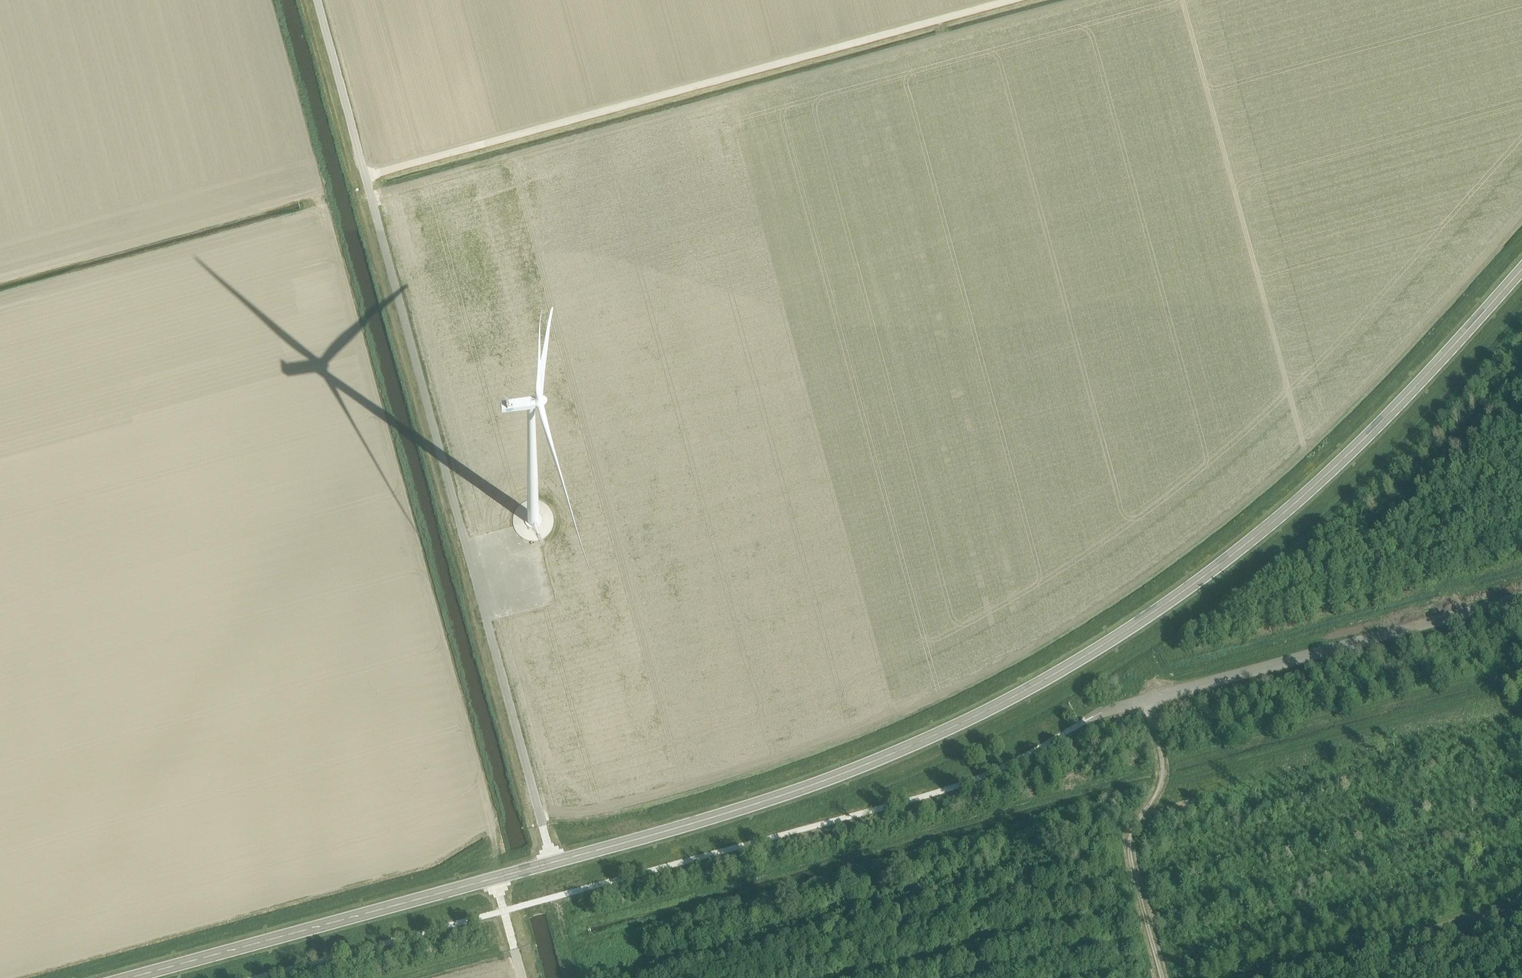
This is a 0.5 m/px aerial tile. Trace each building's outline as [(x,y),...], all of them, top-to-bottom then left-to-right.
[(539,521),(539,520),(539,519),(539,518),(538,517),(538,516),(537,516),(537,515),(536,515),(535,514),(534,514),(533,514),(532,514),(531,514),(530,515),(529,515),(529,516),(528,516),(528,517),(527,518),(527,519),(527,520),(527,521),(527,522),(528,523),(528,524),(529,524),(529,525),(530,525),(531,526),(532,526),(533,526),(534,526),(535,526),(536,525),(537,525),(537,524),(538,524),(538,523),(539,522),(539,521)]
